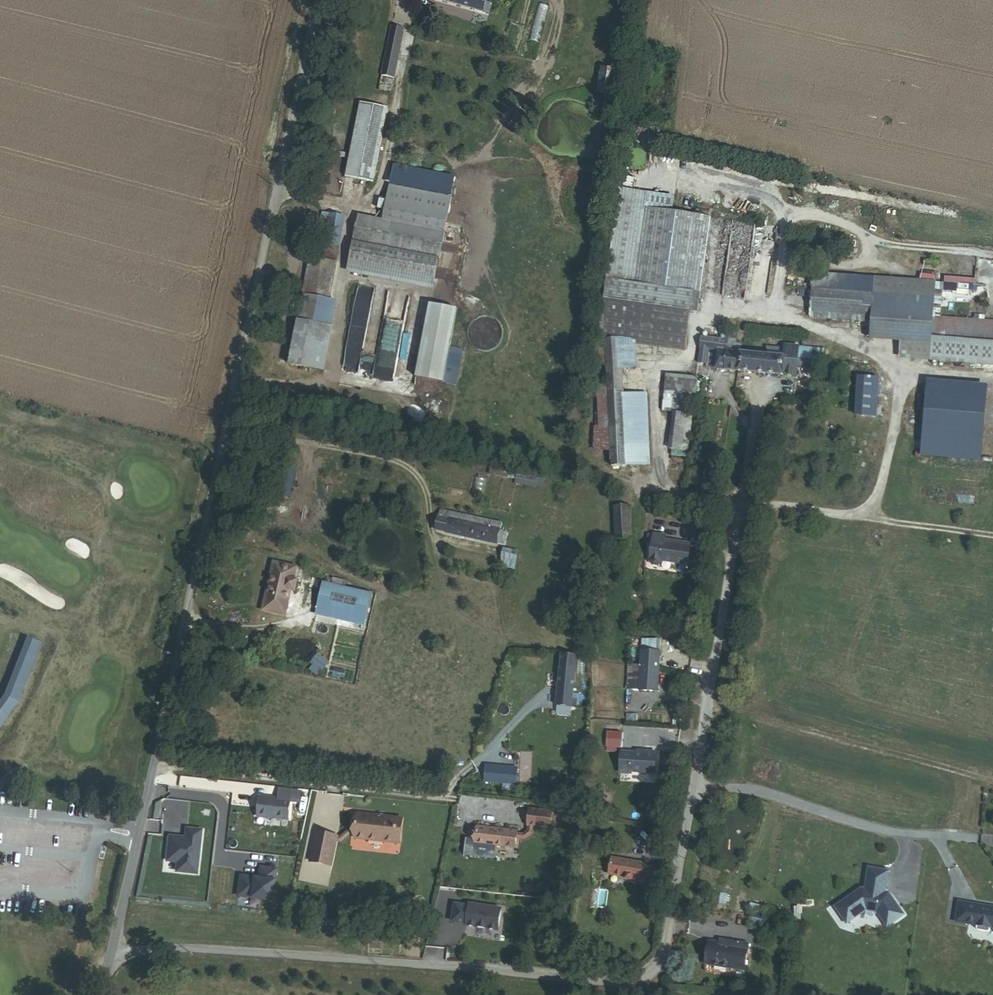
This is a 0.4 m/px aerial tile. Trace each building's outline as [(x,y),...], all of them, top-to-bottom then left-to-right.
[(437,1),(492,15),(494,5),(487,4),(488,0),(437,0),(437,1)] [(546,12),(537,10),(527,46),(537,48),(546,12)] [(404,30),(392,27),(383,77),(395,79),(404,30)] [(599,94),(613,96),(617,70),(603,68),(599,94)] [(373,183),(389,109),(362,103),(346,177),(373,183)] [(359,216),(349,272),(435,289),(452,198),(390,186),(383,221),(359,216)] [(621,189),(608,279),(634,283),(645,208),(674,213),(676,196),(621,189)] [(634,283),(702,292),(712,218),(674,213),(645,208),(634,283)] [(310,259),(290,367),(326,373),(338,303),(331,302),(346,217),(323,213),(320,228),(328,230),(325,245),(326,245),(323,261),(310,259)] [(877,278),(816,274),(814,291),(876,296),(877,278)] [(937,283),(877,278),(876,296),(936,300),(937,283)] [(634,283),(608,279),(599,348),(600,355),(607,354),(607,365),(608,383),(610,426),(600,426),(594,427),(595,452),(612,451),(613,467),(651,465),(647,394),(625,394),(624,370),(638,370),(637,345),(685,352),(686,345),(688,334),(691,310),(700,312),(702,292),(634,283)] [(874,323),(876,296),(814,291),(812,319),(874,323)] [(934,320),(936,300),(876,296),(874,323),(873,340),(902,342),(932,344),(933,336),(934,320)] [(458,307),(430,301),(416,375),(444,380),(451,346),(458,307)] [(934,320),(933,336),(992,341),(992,325),(934,320)] [(686,345),(727,352),(729,341),(688,334),(686,345)] [(933,336),(932,344),(931,361),(992,366),(992,341),(933,336)] [(901,359),(931,361),(932,344),(902,342),(901,359)] [(728,352),(727,369),(784,375),(784,374),(799,376),(800,362),(826,364),(827,349),(802,347),(802,346),(786,344),(785,357),(728,352)] [(463,349),(451,346),(444,380),(444,383),(456,385),(463,349)] [(699,379),(669,376),(665,411),(696,414),(699,379)] [(872,419),(875,381),(856,380),(853,417),(872,419)] [(600,426),(610,426),(608,383),(598,383),(600,426)] [(988,391),(928,386),(922,459),(980,464),(988,391)] [(491,475),(517,481),(519,474),(492,468),(491,475)] [(536,488),(536,487),(538,479),(519,474),(517,481),(516,484),(536,488)] [(488,480),(475,477),(472,492),(484,495),(488,480)] [(617,540),(633,539),(632,508),(615,507),(617,540)] [(506,547),(509,532),(502,530),(504,524),(442,511),(437,532),(506,547)] [(685,560),(687,540),(674,539),(674,541),(661,540),(662,533),(650,532),(648,558),(648,560),(651,563),(656,563),(660,560),(660,558),(685,560)] [(503,567),(516,570),(520,553),(505,549),(503,559),(504,559),(503,567)] [(284,618),(290,594),(296,595),(299,583),(292,581),(294,572),(280,569),(270,615),(284,618)] [(366,621),(373,595),(325,584),(319,610),(366,621)] [(365,627),(366,621),(319,610),(317,616),(365,627)] [(642,668),(630,667),(629,692),(659,694),(661,642),(644,641),(642,668)] [(22,715),(50,655),(33,647),(6,704),(0,712),(0,742),(22,715)] [(578,655),(563,654),(557,714),(572,716),(578,655)] [(659,755),(648,755),(648,757),(640,756),(624,756),(623,776),(634,777),(634,775),(657,776),(659,755)] [(520,781),(522,766),(492,762),(490,777),(520,781)] [(259,819),(289,823),(292,805),(293,792),(280,791),(279,800),(261,798),(259,819)] [(292,805),(301,806),(302,794),(293,792),(292,805)] [(478,826),(475,850),(477,853),(492,855),(495,853),(495,846),(515,849),(516,838),(525,839),(532,833),(533,826),(550,829),(552,811),(529,808),(527,826),(528,826),(527,830),(523,834),(517,833),(517,831),(478,826)] [(562,813),(552,812),(550,828),(560,829),(562,813)] [(399,818),(358,813),(355,839),(397,843),(399,818)] [(199,872),(204,829),(189,827),(188,836),(188,839),(185,839),(185,836),(172,835),(169,859),(180,861),(179,870),(199,872)] [(332,867),(338,837),(317,833),(311,862),(332,867)] [(648,865),(615,859),(611,875),(627,878),(626,880),(636,882),(636,880),(645,881),(645,879),(647,868),(648,865)] [(276,900),(280,869),(264,866),(262,877),(262,879),(258,878),(259,877),(244,875),(241,895),(276,900)] [(889,870),(868,867),(864,889),(861,891),(860,889),(835,907),(847,924),(866,910),(877,912),(882,920),(883,921),(885,922),(887,923),(888,923),(890,923),(892,922),(894,922),(895,921),(904,915),(891,896),(888,898),(885,893),(889,870)] [(657,869),(647,868),(645,879),(655,881),(657,869)] [(959,902),(955,922),(977,925),(976,928),(977,930),(988,932),(989,931),(989,928),(992,928),(992,907),(975,904),(975,905),(959,902)] [(473,906),(458,903),(455,920),(465,921),(465,919),(470,920),(470,922),(470,924),(501,929),(505,908),(473,903),(473,906)] [(706,964),(746,971),(751,943),(722,938),(722,942),(710,940),(706,964)]
